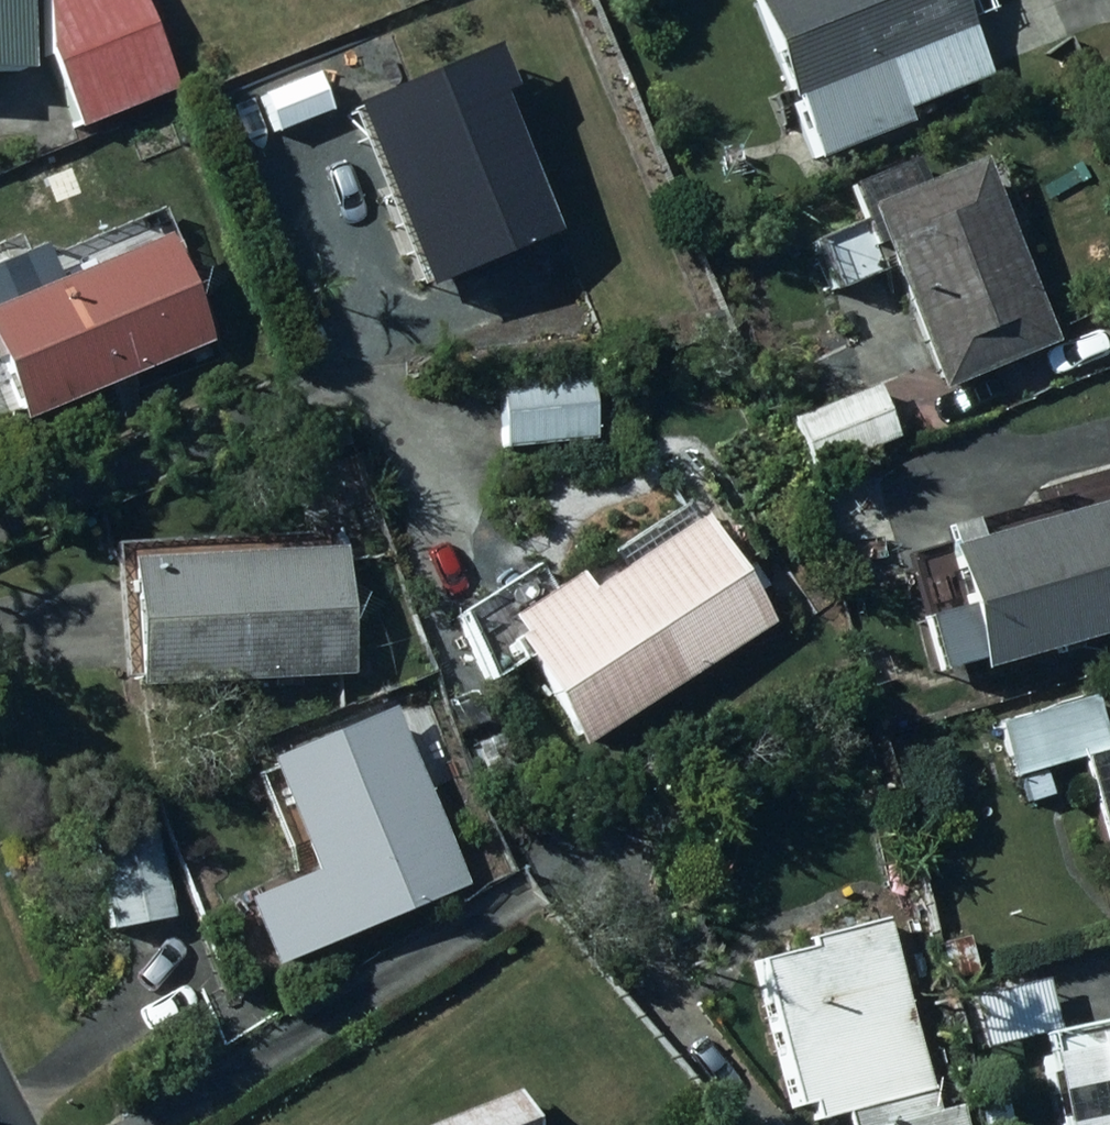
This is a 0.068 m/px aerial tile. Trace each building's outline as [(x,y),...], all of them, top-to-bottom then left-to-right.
[(26,64),(25,0),(0,0),(0,65),(26,64)] [(44,52),(75,126),(174,86),(139,0),(43,0),(44,52)] [(784,94),(790,92),(815,156),(910,119),(904,106),(989,73),(967,17),(989,8),(986,0),(748,0),(784,94)] [(488,43),(343,104),(419,285),(551,230),(491,89),(505,83),(488,43)] [(847,177),(937,388),(1054,338),(977,157),(922,181),(909,151),(847,177)] [(0,299),(0,383),(14,418),(203,340),(159,233),(0,299)] [(586,370),(497,378),(503,443),(592,435),(586,370)] [(873,383),(788,417),(809,470),(894,436),(873,383)] [(956,594),(912,607),(929,666),(972,655),(975,666),(1109,628),(1109,499),(970,538),(966,522),(938,530),(956,594)] [(516,633),(508,638),(578,745),(769,620),(699,513),(692,518),(681,501),(607,550),(618,566),(584,588),(573,572),(505,616),(516,633)] [(340,544),(120,558),(128,686),(348,672),(340,544)] [(1108,745),(1093,695),(997,723),(1012,776),(1020,774),(1026,798),(1051,791),(1045,767),(1078,758),(1109,871),(1109,744),(1108,745)] [(305,872),(243,897),(269,961),(463,883),(390,704),(259,757),(305,872)] [(153,826),(90,838),(107,927),(171,915),(153,826)] [(791,1106),(809,1101),(813,1118),(842,1111),(845,1124),(963,1124),(958,1104),(927,1111),(882,918),(806,936),(809,946),(757,958),(791,1106)] [(1088,1031),(1107,1124),(1109,1124),(1109,1027),(1088,1031)] [(975,1092),(981,1124),(1012,1124),(1013,1124),(1006,1086),(975,1092)] [(426,1124),(528,1124),(513,1089),(426,1124)]
